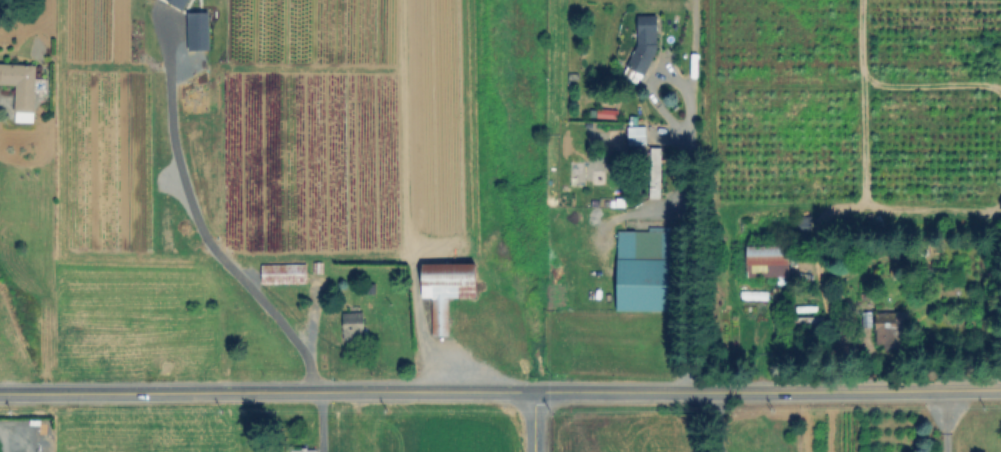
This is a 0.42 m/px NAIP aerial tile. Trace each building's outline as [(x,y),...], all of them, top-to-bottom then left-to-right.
[(182,8),(186,0),(165,0),(182,8)] [(208,49),(207,11),(185,12),(186,49),(208,49)] [(651,71),(653,15),(633,14),(631,71),(651,71)] [(16,83),(0,83),(0,65),(36,65),(36,109),(40,109),(40,122),(16,122),(16,83)] [(614,117),(614,109),(595,109),(595,117),(614,117)] [(643,125),(625,126),(626,144),(644,143),(643,125)] [(659,149),(644,148),(643,197),(658,197),(659,149)] [(812,217),(811,234),(798,234),(798,232),(739,232),(739,221),(798,222),(798,217),(812,217)] [(616,230),(615,310),(667,311),(668,226),(646,226),(646,230),(616,230)] [(790,244),(790,278),(746,277),(746,244),(790,244)] [(458,252),(458,263),(478,263),(478,297),(450,296),(450,336),(433,336),(433,296),(421,296),(421,263),(431,263),(431,251),(458,252)] [(306,267),(306,285),(264,284),(264,267),(306,267)] [(906,312),(906,346),(876,346),(876,312),(906,312)] [(364,315),(364,342),(344,342),(345,315),(364,315)] [(825,315),(824,325),(789,324),(790,315),(825,315)]
